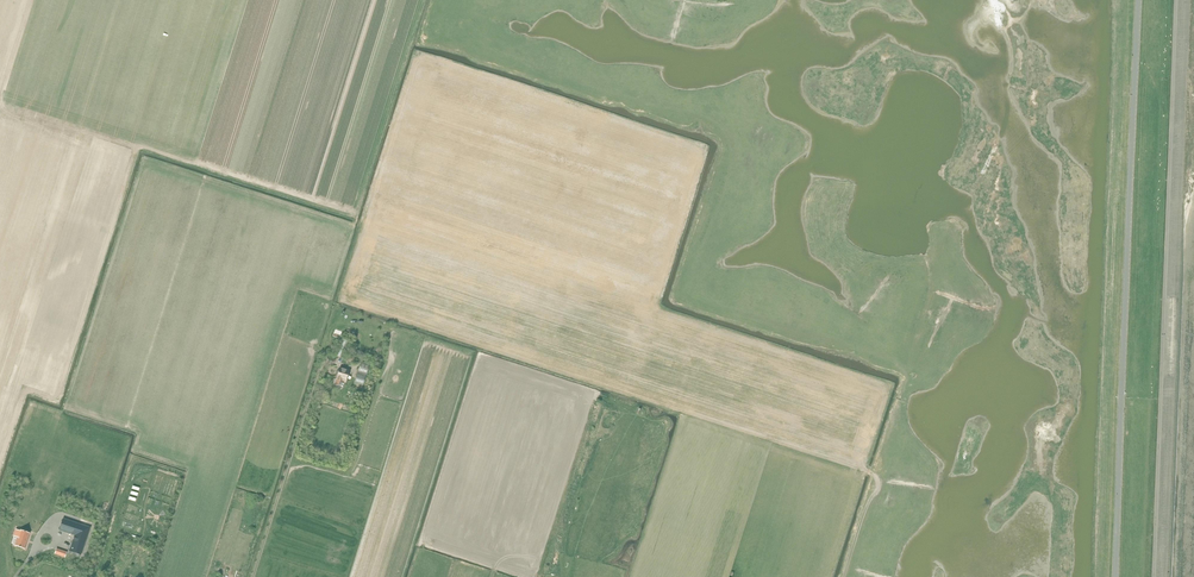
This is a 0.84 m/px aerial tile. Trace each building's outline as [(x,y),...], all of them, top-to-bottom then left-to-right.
[(342,338),(335,355),(343,358),(349,341),(342,338)] [(361,362),(354,383),(363,386),(370,364),(361,362)] [(337,379),(335,385),(340,387),(342,381),(345,382),(349,370),(340,367),(336,379),(337,379)] [(60,527),(59,530),(75,535),(70,551),(81,555),(90,528),(63,519),(62,521),(60,527)] [(16,529),(14,536),(18,537),(15,545),(14,545),(25,549),(25,548),(24,548),(30,533),(30,534),(30,533),(20,530),(20,531),(16,529)] [(57,549),(55,554),(65,557),(67,552),(57,549)]
